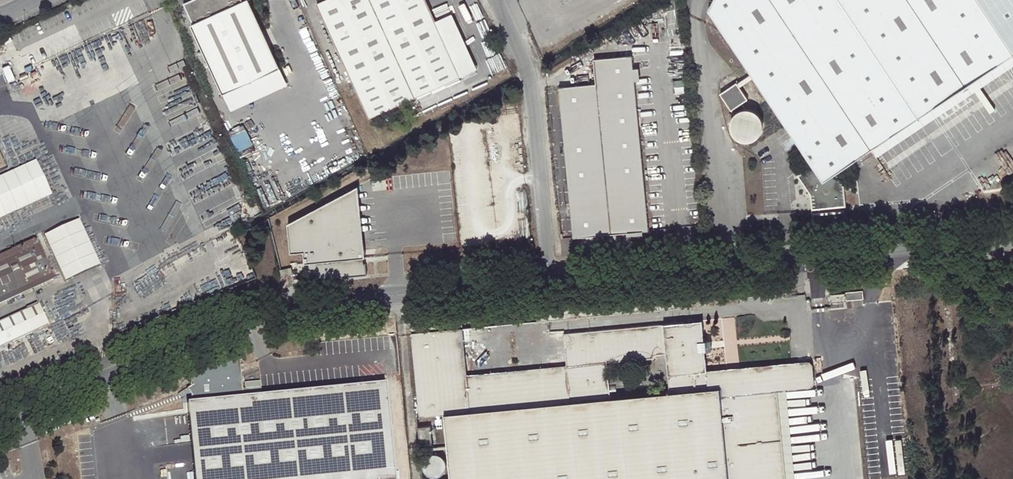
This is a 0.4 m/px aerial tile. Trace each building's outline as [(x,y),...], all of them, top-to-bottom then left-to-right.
[(191,25),(223,94),(224,93),(249,82),(280,68),(248,0),(194,0),(185,4),(194,24),(191,25)] [(317,4),(338,49),(430,7),(426,0),(326,0),(317,4)] [(809,192),(810,209),(844,206),(843,185),(835,173),(1012,53),(1012,0),(713,0),(708,9),(724,32),(811,163),(796,173),(809,192)] [(461,76),(430,7),(338,49),(369,118),(461,76)] [(637,230),(643,229),(650,229),(632,54),(594,59),(596,83),(559,86),(574,237),(579,236),(581,254),(639,249),(638,236),(637,230)] [(719,91),(733,112),(737,108),(742,106),(740,101),(747,97),(735,80),(719,91)] [(224,93),(231,108),(256,96),(249,82),(224,93)] [(763,124),(762,119),(760,114),(757,110),(753,107),(747,106),(742,106),(737,108),(733,112),(730,116),(729,122),(730,127),(732,133),(737,136),(742,139),(748,139),(753,138),(758,134),(761,129),(763,124)] [(0,175),(0,218),(52,194),(36,159),(0,175)] [(364,245),(359,185),(347,191),(350,216),(355,215),(358,245),(364,245)] [(288,223),(291,253),(304,252),(305,263),(307,262),(307,267),(306,268),(307,280),(367,275),(366,262),(364,263),(363,257),(365,257),(364,245),(358,245),(355,215),(350,216),(347,191),(288,223)] [(845,210),(811,213),(812,231),(846,228),(845,210)] [(79,218),(43,234),(65,280),(100,264),(79,218)] [(29,287),(52,276),(36,240),(13,250),(15,255),(0,262),(0,300),(29,287)] [(15,255),(13,250),(0,256),(0,262),(15,255)] [(0,300),(0,305),(31,291),(29,287),(0,300)] [(539,324),(689,308),(689,303),(687,290),(658,293),(659,296),(654,297),(654,293),(578,301),(578,304),(574,305),(573,301),(537,305),(538,319),(539,324)] [(845,292),(846,299),(863,298),(862,290),(845,291),(845,292)] [(846,299),(845,292),(830,293),(831,301),(846,299)] [(47,326),(38,304),(0,322),(0,348),(47,326)] [(410,322),(411,331),(463,327),(462,312),(410,316),(410,322)] [(704,320),(565,332),(568,364),(468,374),(463,327),(411,331),(419,417),(447,414),(453,478),(790,478),(781,391),(788,390),(811,387),(814,385),(816,379),(814,363),(810,361),(729,369),(727,369),(710,371),(707,351),(706,341),(704,322),(704,320)] [(191,395),(191,401),(243,396),(240,368),(238,351),(189,370),(191,387),(187,389),(191,395)] [(387,383),(243,396),(191,401),(187,402),(194,478),(396,478),(387,383)] [(788,390),(781,391),(790,478),(797,478),(788,390)]
